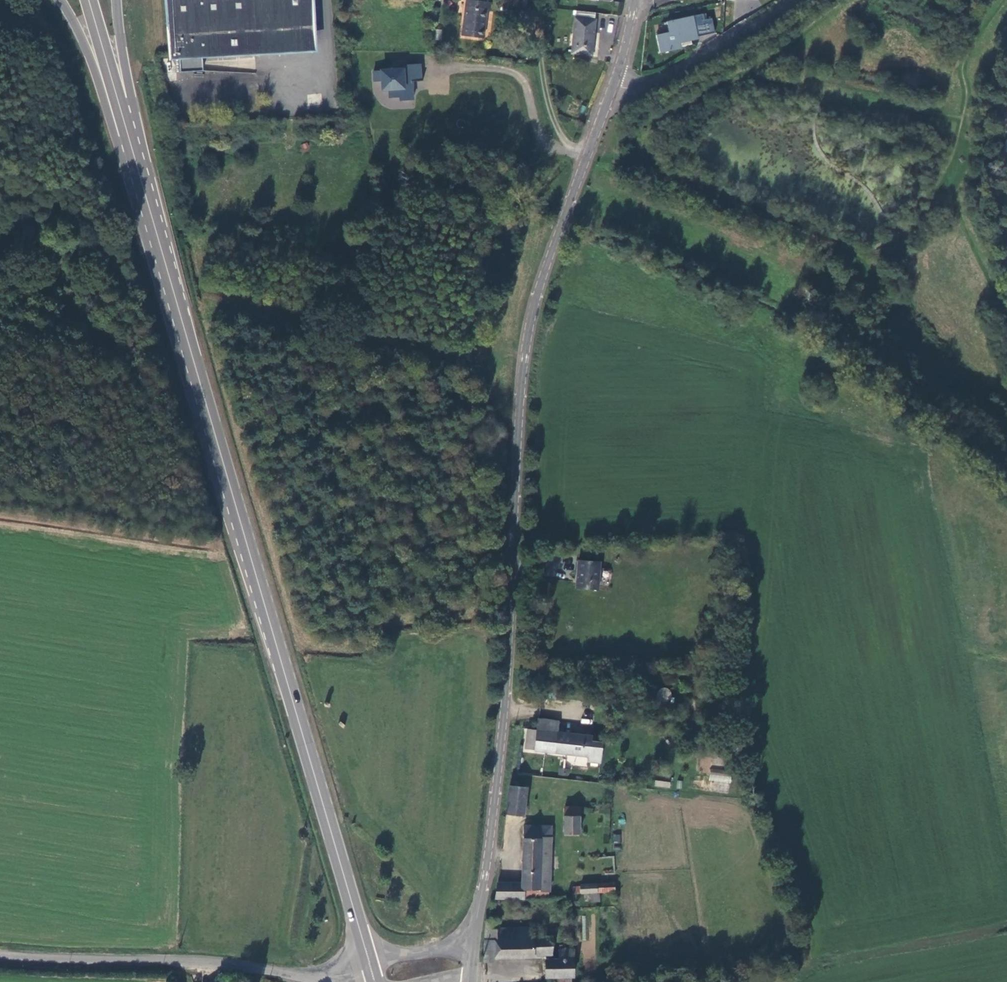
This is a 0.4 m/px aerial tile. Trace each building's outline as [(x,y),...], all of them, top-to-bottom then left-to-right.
[(169,60),(180,59),(181,72),(204,70),(203,58),(308,52),(305,0),(165,0),(169,60)] [(474,0),(467,0),(462,36),(483,39),(487,10),(490,11),(491,2),(474,0)] [(428,10),(429,22),(437,22),(436,9),(428,10)] [(595,21),(595,13),(576,11),(576,19),(575,19),(572,54),(591,56),(595,21)] [(657,35),(661,53),(682,48),(682,46),(681,43),(692,40),(699,39),(699,36),(696,27),(706,24),(705,20),(695,22),(694,15),(667,21),(670,32),(657,35)] [(706,24),(696,27),(699,36),(716,33),(713,22),(706,24)] [(421,81),(420,64),(398,65),(399,70),(374,71),(375,82),(382,81),(383,90),(389,90),(390,98),(400,98),(401,101),(413,100),(412,82),(423,81),(421,81)] [(596,589),(598,562),(578,560),(576,588),(596,589)] [(558,720),(536,718),(535,731),(556,733),(558,720)] [(554,755),(556,733),(535,731),(533,751),(554,755)] [(590,737),(556,733),(554,755),(584,758),(583,765),(600,767),(603,744),(590,742),(590,737)] [(709,781),(730,783),(731,775),(710,773),(709,781)] [(525,788),(509,786),(505,813),(521,815),(525,788)] [(575,833),(576,806),(564,806),(563,833),(575,833)] [(548,888),(550,825),(525,824),(523,882),(499,882),(497,897),(522,897),(523,887),(548,888)] [(612,834),(613,844),(621,843),(620,834),(612,834)] [(615,891),(614,883),(582,884),(582,886),(582,893),(615,891)] [(552,952),(551,936),(531,936),(530,928),(496,928),(497,920),(487,920),(484,958),(496,958),(497,955),(520,954),(542,953),(552,952)] [(574,975),(572,947),(558,948),(558,959),(543,960),(544,977),(574,975)]
